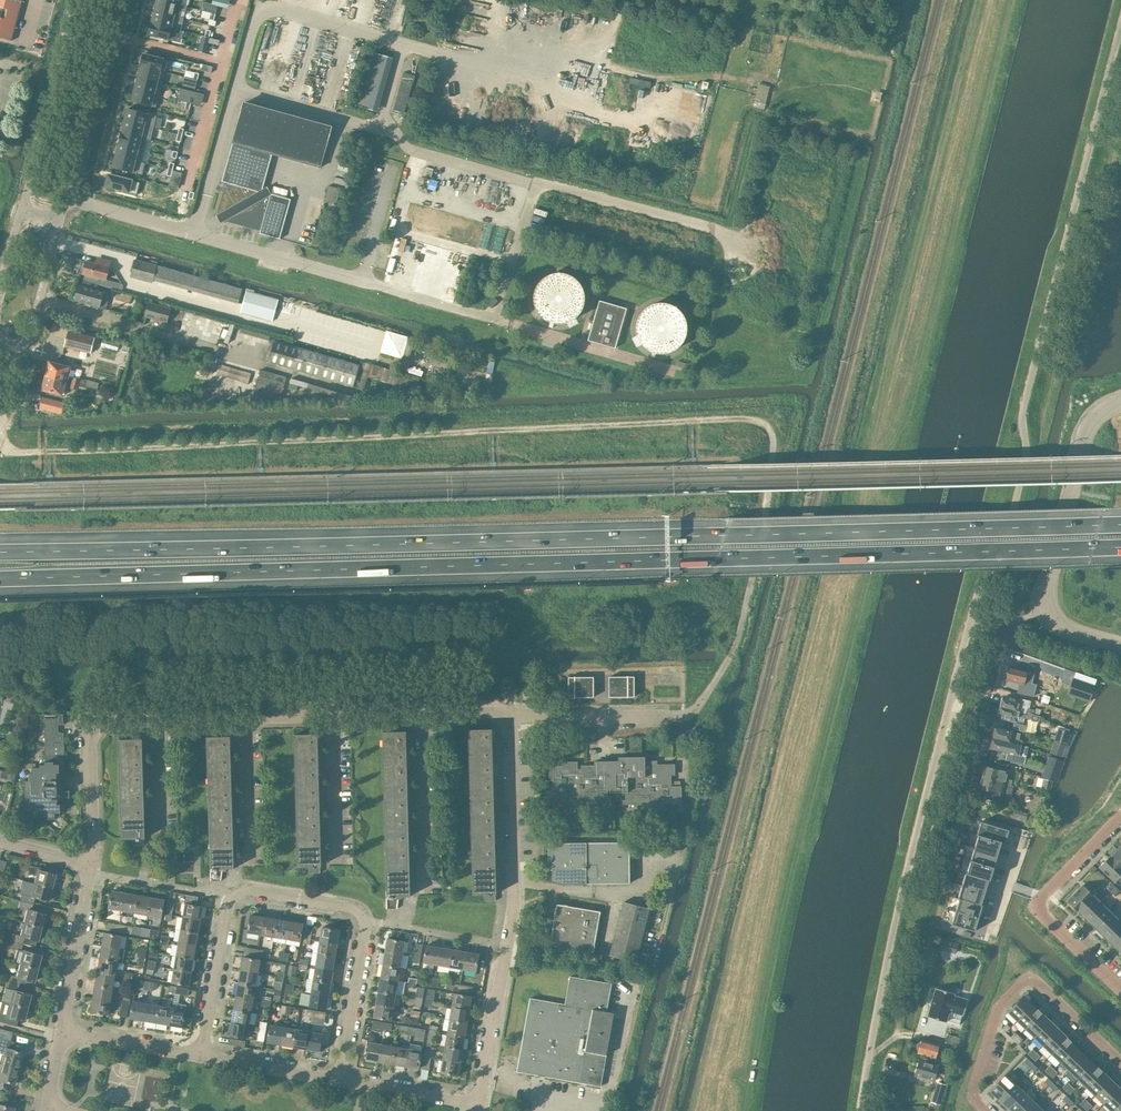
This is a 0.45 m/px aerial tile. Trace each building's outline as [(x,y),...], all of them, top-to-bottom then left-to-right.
[(12,41),(23,0),(0,0),(0,38),(12,41)] [(187,7),(160,0),(157,0),(154,11),(184,18),(179,17),(180,11),(185,12),(187,7)] [(203,2),(201,10),(211,13),(216,14),(218,5),(203,2)] [(181,30),(184,18),(154,11),(151,23),(181,30)] [(181,30),(151,23),(148,35),(173,41),(176,29),(181,30)] [(373,111),(389,57),(371,52),(356,106),(373,111)] [(165,72),(168,60),(143,54),(143,56),(142,56),(140,63),(141,64),(140,66),(165,72)] [(162,83),(165,72),(140,66),(138,77),(162,83)] [(415,76),(404,72),(402,79),(414,82),(415,76)] [(159,95),(162,83),(138,77),(135,89),(159,95)] [(195,89),(197,80),(193,79),(185,77),(182,86),(195,89)] [(412,88),(413,82),(402,79),(400,84),(412,88)] [(759,84),(754,101),(765,104),(770,87),(759,84)] [(410,94),(412,88),(400,85),(399,90),(410,94)] [(156,107),(159,95),(135,89),(132,101),(156,107)] [(409,99),(410,94),(398,91),(397,96),(409,99)] [(407,105),(409,100),(397,96),(395,102),(407,105)] [(405,112),(407,106),(395,102),(393,109),(405,112)] [(225,182),(222,191),(215,217),(219,214),(223,220),(225,219),(260,229),(259,233),(279,238),(290,199),(271,194),(265,197),(262,192),(262,191),(273,154),(320,167),(331,127),(243,103),(221,181),(225,182)] [(154,128),(157,116),(127,109),(124,121),(154,128)] [(151,140),(154,128),(124,121),(121,132),(151,140)] [(151,140),(121,132),(118,144),(143,150),(146,139),(151,140)] [(140,162),(143,150),(118,144),(116,156),(140,162)] [(137,174),(140,162),(116,156),(112,168),(137,174)] [(137,194),(140,182),(109,174),(106,186),(137,194)] [(277,191),(290,195),(293,184),(271,178),(267,191),(277,194),(277,191)] [(83,263),(81,270),(84,271),(83,273),(86,274),(99,277),(106,279),(111,262),(101,259),(99,265),(86,261),(86,264),(83,263)] [(136,260),(131,276),(152,282),(153,279),(238,303),(242,289),(136,260)] [(553,274),(550,275),(548,276),(546,277),(544,278),(542,280),(541,281),(539,283),(538,285),(536,287),(535,289),(535,291),(534,294),(534,296),(534,298),(534,301),(534,303),(535,305),(535,308),(536,310),(538,312),(539,314),(540,316),(542,317),(544,319),(546,320),(548,321),(550,322),(553,323),(555,323),(557,324),(560,324),(562,324),(564,323),(567,323),(569,322),(571,321),(573,320),(575,318),(577,317),(578,315),(580,313),(581,311),(582,309),(583,307),(584,304),(584,302),(584,300),(584,297),(584,295),(584,293),(583,290),(582,288),(581,286),(580,284),(579,282),(577,280),(575,279),(573,277),(571,276),(569,275),(567,274),(564,274),(562,273),(560,273),(557,273),(555,274),(553,274)] [(75,292),(73,298),(75,299),(75,300),(93,305),(93,307),(98,309),(99,307),(99,306),(103,293),(95,290),(82,287),(79,286),(77,293),(75,292)] [(240,312),(273,321),(279,300),(246,291),(240,312)] [(588,340),(615,348),(626,309),(600,301),(588,340)] [(170,309),(149,303),(145,316),(167,322),(170,309)] [(640,343),(642,344),(643,346),(645,348),(646,349),(648,350),(650,351),(653,353),(656,353),(660,354),(664,354),(668,353),(672,351),(675,350),(679,347),(681,344),(683,341),(684,339),(686,335),(686,333),(687,329),(687,325),(686,321),(684,318),(683,314),(680,312),(678,309),(677,308),(673,306),(670,304),(666,303),(663,303),(659,303),(655,304),(651,305),(648,307),(644,309),(641,313),(639,316),(637,319),(636,323),(636,326),(636,331),(637,335),(638,339),(640,343)] [(92,338),(67,331),(63,346),(88,353),(92,338)] [(360,365),(274,340),(268,362),(353,387),(360,365)] [(69,367),(49,362),(46,376),(65,381),(69,367)] [(254,396),(280,403),(287,376),(261,369),(254,396)] [(62,395),(65,381),(46,376),(42,390),(62,395)] [(946,483),(950,484),(955,462),(951,461),(946,483)] [(925,563),(929,564),(941,517),(937,516),(925,563)] [(1031,686),(1034,672),(1009,666),(1006,679),(1023,683),(1020,695),(1028,697),(1030,685),(1031,686)] [(1049,673),(1043,686),(1058,693),(1064,680),(1049,673)] [(513,690),(513,677),(513,676),(502,677),(502,691),(513,690)] [(593,677),(568,677),(569,697),(594,697),(593,677)] [(634,697),(634,677),(609,677),(609,697),(634,697)] [(1073,679),(1068,694),(1089,701),(1094,686),(1073,679)] [(1006,698),(1002,697),(1000,706),(1033,714),(1034,714),(1035,709),(1027,707),(1028,701),(1006,696),(1006,698)] [(1040,716),(1033,714),(1000,706),(998,714),(1002,715),(1001,717),(1023,723),(1024,717),(1031,719),(1031,720),(1038,721),(1040,716)] [(63,713),(59,714),(44,714),(45,728),(56,728),(56,725),(64,725),(63,713)] [(1013,729),(1023,732),(1025,726),(1014,723),(1013,729)] [(1020,733),(994,727),(992,738),(1017,744),(1020,733)] [(64,732),(56,732),(56,728),(45,728),(45,764),(40,764),(40,767),(32,768),(32,773),(29,773),(29,781),(24,781),(25,797),(30,797),(30,806),(33,805),(33,811),(41,810),(41,813),(46,813),(46,815),(55,815),(55,812),(61,812),(60,802),(70,802),(70,791),(65,791),(64,732)] [(1066,743),(1070,732),(1058,728),(1054,740),(1066,743)] [(492,729),(469,730),(469,749),(492,748),(492,729)] [(407,750),(406,732),(383,732),(383,751),(407,750)] [(318,734),(294,735),(295,753),(318,752),(318,734)] [(231,755),(230,736),(207,737),(208,756),(231,755)] [(1017,744),(992,738),(989,748),(1026,757),(1028,746),(1017,744)] [(143,755),(142,739),(119,740),(119,756),(143,755)] [(662,752),(662,739),(646,739),(647,752),(662,752)] [(1054,741),(1050,753),(1062,757),(1066,745),(1054,741)] [(493,764),(492,748),(469,749),(470,764),(493,764)] [(407,766),(407,750),(383,751),(384,767),(407,766)] [(319,768),(318,752),(295,753),(295,769),(319,768)] [(143,773),(143,755),(119,756),(120,773),(143,773)] [(231,771),(231,755),(208,756),(208,772),(231,771)] [(647,756),(625,756),(623,756),(623,760),(593,760),(593,764),(579,765),(579,768),(576,768),(576,761),(561,761),(561,765),(548,765),(548,780),(552,780),(552,785),(546,785),(547,804),(554,804),(555,813),(571,812),(570,808),(583,808),(583,804),(597,804),(596,800),(610,800),(610,795),(607,795),(607,787),(622,787),(622,791),(625,791),(625,799),(622,799),(622,803),(635,803),(635,807),(648,807),(648,811),(664,811),(664,802),(677,802),(677,804),(682,804),(681,784),(671,785),(671,774),(675,774),(674,763),(656,763),(656,759),(647,759),(647,756)] [(1049,756),(1042,777),(1053,781),(1061,760),(1049,756)] [(493,781),(493,764),(470,764),(470,782),(493,781)] [(407,783),(407,766),(384,767),(384,783),(407,783)] [(1007,772),(984,766),(982,777),(1011,784),(1012,780),(1005,779),(1007,772)] [(319,785),(319,768),(295,769),(296,785),(319,785)] [(232,787),(231,771),(208,772),(208,788),(232,787)] [(144,788),(143,773),(120,773),(120,789),(144,788)] [(1008,795),(1011,784),(982,777),(979,788),(986,790),(984,797),(1006,802),(1008,795)] [(1053,781),(1043,779),(1041,787),(1051,790),(1053,781)] [(494,797),(493,781),(470,782),(470,798),(494,797)] [(408,799),(407,783),(384,783),(384,800),(408,799)] [(319,800),(319,785),(296,785),(296,801),(319,800)] [(232,802),(232,787),(208,788),(209,803),(232,802)] [(144,806),(144,788),(120,789),(121,807),(144,806)] [(494,814),(494,797),(470,798),(471,815),(494,814)] [(408,814),(408,799),(384,800),(385,814),(408,814)] [(320,818),(319,800),(296,801),(297,819),(320,818)] [(233,820),(232,802),(209,803),(209,820),(233,820)] [(145,822),(144,806),(121,807),(121,823),(145,822)] [(1028,814),(1015,809),(1013,816),(1025,820),(1028,814)] [(409,831),(408,814),(385,814),(385,831),(409,831)] [(495,831),(494,814),(471,815),(471,832),(495,831)] [(320,834),(320,818),(297,819),(297,835),(320,834)] [(233,835),(233,820),(209,820),(210,836),(233,835)] [(981,821),(977,835),(1005,843),(1005,842),(1009,832),(1009,830),(994,825),(981,821)] [(145,838),(145,822),(121,823),(122,839),(133,838),(133,845),(144,845),(144,838),(145,838)] [(409,848),(409,831),(385,831),(386,848),(409,848)] [(495,847),(495,831),(471,832),(472,848),(495,847)] [(321,850),(320,834),(297,835),(298,851),(321,850)] [(234,852),(233,835),(210,836),(210,853),(234,852)] [(978,836),(974,848),(998,855),(998,854),(1001,844),(1001,843),(1005,844),(1005,843),(977,835),(978,836)] [(629,841),(548,843),(548,869),(555,869),(555,873),(555,882),(563,884),(630,882),(629,841)] [(496,862),(495,847),(472,848),(472,863),(496,862)] [(409,865),(409,848),(386,848),(386,866),(409,865)] [(974,848),(971,860),(994,867),(998,855),(974,848)] [(1116,849),(1112,854),(1113,855),(1109,859),(1120,870),(1120,853),(1116,849)] [(321,866),(321,850),(298,851),(298,866),(308,866),(309,873),(320,873),(320,866),(321,866)] [(234,868),(234,852),(210,853),(211,868),(210,868),(211,881),(221,880),(222,871),(226,871),(226,868),(234,868)] [(1109,859),(1106,863),(1105,861),(1100,866),(1115,882),(1120,876),(1120,870),(1109,859)] [(966,872),(966,873),(990,880),(993,869),(994,867),(971,860),(967,872),(966,872)] [(496,877),(496,862),(472,863),(473,877),(496,877)] [(45,869),(40,868),(29,865),(27,873),(36,875),(34,883),(52,888),(55,875),(44,872),(45,869)] [(410,882),(409,865),(386,866),(387,882),(410,882)] [(1092,874),(1097,869),(1093,865),(1088,870),(1092,874)] [(966,873),(962,885),(985,892),(986,891),(988,881),(989,880),(990,880),(966,873)] [(496,894),(496,877),(473,877),(473,894),(484,894),(484,901),(496,901),(496,894)] [(410,896),(410,882),(387,882),(387,896),(386,896),(387,909),(397,908),(398,899),(403,899),(402,896),(410,896)] [(48,901),(52,888),(34,883),(30,896),(22,894),(20,901),(33,904),(35,898),(48,901)] [(1113,884),(1108,889),(1112,893),(1117,887),(1113,884)] [(962,885),(958,898),(983,905),(982,904),(982,903),(985,892),(962,885)] [(1078,910),(1093,894),(1083,885),(1079,890),(1078,889),(1072,895),(1073,896),(1067,902),(1077,911),(1078,910)] [(1120,891),(1117,887),(1112,893),(1116,896),(1120,891)] [(122,910),(125,893),(112,891),(109,908),(122,910)] [(135,913),(138,895),(125,893),(122,910),(135,913)] [(1102,903),(1093,894),(1078,910),(1081,912),(1079,913),(1086,919),(1102,903)] [(148,915),(152,898),(138,895),(135,913),(148,915)] [(635,962),(650,908),(653,909),(656,897),(645,895),(642,906),(624,901),(609,955),(635,962)] [(162,917),(165,900),(152,898),(148,915),(162,917)] [(959,899),(955,911),(979,918),(983,905),(958,898),(959,899)] [(186,904),(185,912),(173,910),(174,901),(168,900),(165,913),(172,915),(183,917),(201,920),(203,906),(186,904)] [(31,910),(33,904),(20,901),(18,907),(26,909),(23,922),(41,927),(45,914),(31,910)] [(557,903),(550,945),(593,952),(601,911),(557,903)] [(1096,927),(1111,912),(1102,903),(1086,919),(1092,925),(1093,924),(1096,927)] [(955,911),(952,924),(975,931),(979,918),(955,911)] [(1104,937),(1120,920),(1111,912),(1096,927),(1099,930),(1098,931),(1104,937)] [(261,934),(264,917),(251,915),(248,932),(261,934)] [(198,934),(201,920),(183,917),(181,930),(198,934)] [(274,937),(277,919),(264,917),(261,934),(274,937)] [(287,939),(290,921),(277,919),(274,937),(287,939)] [(1120,938),(1120,921),(1120,920),(1104,937),(1110,943),(1112,942),(1114,944),(1120,938)] [(300,941),(303,924),(290,921),(287,939),(300,941)] [(38,941),(41,927),(23,922),(19,935),(12,933),(10,940),(22,943),(24,937),(38,941)] [(118,931),(119,925),(106,922),(105,929),(118,931)] [(313,925),(307,924),(304,938),(311,939),(313,925)] [(322,927),(321,931),(320,940),(337,944),(340,930),(322,927)] [(196,946),(198,934),(181,930),(179,943),(196,946)] [(120,949),(122,936),(105,933),(102,946),(120,949)] [(310,944),(311,939),(304,938),(303,943),(302,950),(309,951),(310,944)] [(387,938),(385,952),(403,955),(405,941),(387,938)] [(20,950),(22,943),(10,940),(8,947),(20,950)] [(335,957),(337,944),(320,940),(318,953),(335,957)] [(958,945),(943,941),(941,949),(955,953),(958,945)] [(194,959),(196,946),(179,943),(176,956),(194,959)] [(421,958),(423,944),(416,943),(414,957),(421,958)] [(436,965),(439,947),(426,945),(423,963),(436,965)] [(123,963),(125,950),(120,949),(102,946),(100,959),(118,962),(123,963)] [(257,956),(258,949),(245,947),(244,953),(257,956)] [(449,967),(452,949),(439,947),(436,965),(449,967)] [(463,969),(465,951),(452,949),(449,967),(463,969)] [(41,955),(23,950),(19,964),(38,969),(41,955)] [(479,954),(465,951),(463,969),(476,971),(479,954)] [(400,968),(403,955),(385,952),(383,965),(400,968)] [(333,970),(335,957),(318,953),(315,967),(333,970)] [(192,973),(194,959),(176,956),(174,970),(192,973)] [(258,973),(261,960),(243,957),(241,970),(258,973)] [(115,976),(118,962),(100,959),(98,973),(115,976)] [(34,982),(38,969),(19,964),(16,977),(8,975),(6,981),(19,985),(21,978),(34,982)] [(295,976),(297,966),(290,965),(288,975),(295,976)] [(398,981),(400,968),(383,965),(381,978),(398,981)] [(330,983),(333,970),(315,967),(313,980),(330,983)] [(189,985),(192,973),(174,970),(172,982),(189,985)] [(256,986),(258,973),(241,970),(239,983),(256,986)] [(283,982),(285,973),(280,972),(278,972),(277,981),(283,982)] [(113,988),(115,976),(98,973),(96,985),(113,988)] [(566,1004),(530,998),(517,1071),(563,1079),(601,1085),(607,1052),(614,1012),(607,1011),(612,983),(571,975),(566,1004)] [(396,995),(398,981),(381,978),(378,991),(396,995)] [(328,996),(330,983),(313,980),(311,993),(328,996)] [(27,1008),(31,995),(17,991),(19,985),(6,981),(4,988),(5,988),(2,1001),(9,1003),(27,1008)] [(254,999),(256,986),(239,983),(236,996),(254,999)] [(473,986),(460,984),(459,991),(472,993),(473,986)] [(111,1002),(113,988),(96,985),(93,998),(111,1002)] [(188,995),(189,989),(177,987),(176,993),(188,995)] [(435,999),(436,990),(428,988),(426,997),(435,999)] [(928,1017),(946,1022),(949,1011),(963,1015),(968,1000),(954,996),(954,993),(936,988),(928,1017)] [(393,1008),(396,995),(378,991),(376,1005),(393,1008)] [(326,1009),(328,996),(311,993),(309,1006),(326,1009)] [(472,996),(454,993),(452,1007),(469,1010),(472,996)] [(251,1013),(254,999),(236,996),(234,1009),(251,1013)] [(1017,1020),(1032,1004),(1024,996),(1008,1011),(1017,1020)] [(108,1014),(111,1002),(93,998),(91,1011),(108,1014)] [(144,1020),(147,1003),(133,1001),(130,1018),(144,1020)] [(27,1008),(9,1003),(6,1016),(0,1015),(0,1022),(9,1024),(10,1018),(24,1021),(27,1008)] [(157,1023),(160,1005),(147,1003),(144,1020),(157,1023)] [(170,1025),(183,1027),(187,1005),(174,1003),(173,1008),(170,1025)] [(127,1018),(129,1005),(122,1004),(120,1017),(127,1018)] [(1041,1013),(1042,1012),(1038,1008),(1037,1009),(1032,1004),(1017,1020),(1026,1028),(1041,1013)] [(170,1025),(173,1008),(160,1005),(157,1023),(170,1025)] [(391,1020),(393,1008),(376,1005),(374,1017),(391,1020)] [(467,1023),(469,1010),(452,1007),(450,1020),(467,1023)] [(249,1026),(251,1013),(234,1009),(231,1022),(249,1026)] [(325,1019),(326,1012),(313,1010),(312,1017),(325,1019)] [(1050,1021),(1041,1013),(1026,1028),(1035,1037),(1050,1021)] [(465,1037),(467,1023),(450,1020),(447,1033),(465,1037)] [(385,1029),(386,1023),(373,1021),(372,1027),(385,1029)] [(1043,1045),(1058,1029),(1050,1021),(1035,1037),(1043,1045)] [(259,1032),(259,1028),(249,1026),(231,1022),(229,1035),(246,1039),(248,1030),(259,1032)] [(280,1044),(283,1027),(270,1024),(267,1042),(280,1044)] [(1007,1024),(1002,1029),(1006,1032),(1010,1027),(1007,1024)] [(407,1033),(408,1027),(399,1025),(398,1032),(407,1033)] [(294,1046),(297,1029),(283,1027),(280,1044),(294,1046)] [(961,1030),(950,1027),(946,1043),(956,1046),(961,1030)] [(264,1042),(266,1029),(259,1028),(259,1032),(257,1041),(264,1042)] [(307,1049),(310,1031),(297,1029),(294,1046),(307,1049)] [(1067,1038),(1067,1037),(1058,1029),(1043,1045),(1052,1053),(1067,1038)] [(437,1037),(438,1032),(429,1030),(427,1042),(434,1044),(435,1037),(437,1037)] [(320,1051),(323,1034),(310,1031),(307,1049),(320,1051)] [(1014,1041),(1019,1036),(1015,1032),(1010,1037),(1014,1041)] [(463,1049),(465,1037),(447,1033),(445,1046),(463,1049)] [(1023,1039),(1019,1036),(1014,1041),(1018,1044),(1023,1039)] [(1061,1062),(1076,1046),(1071,1041),(1072,1041),(1067,1037),(1067,1038),(1052,1053),(1061,1062)] [(10,1041),(0,1038),(0,1053),(3,1054),(1,1063),(19,1068),(23,1052),(8,1049),(10,1041)] [(917,1047),(916,1050),(918,1052),(917,1053),(928,1056),(927,1059),(933,1060),(934,1058),(936,1059),(938,1049),(944,1051),(946,1046),(921,1039),(920,1046),(917,1047)] [(379,1061),(382,1044),(370,1042),(367,1059),(379,1061)] [(431,1057),(434,1044),(427,1042),(424,1056),(431,1057)] [(393,1064),(396,1046),(382,1044),(379,1061),(393,1064)] [(405,1066),(408,1049),(396,1046),(393,1064),(405,1066)] [(460,1062),(463,1049),(445,1046),(443,1059),(460,1062)] [(1069,1070),(1084,1054),(1076,1046),(1061,1062),(1069,1070)] [(419,1068),(422,1051),(408,1049),(405,1066),(419,1068)] [(1032,1057),(1036,1052),(1033,1049),(1028,1054),(1032,1057)] [(1040,1056),(1036,1052),(1032,1057),(1035,1061),(1040,1056)] [(1078,1078),(1093,1063),(1084,1054),(1069,1070),(1078,1078)] [(431,1057),(424,1056),(422,1069),(429,1070),(431,1057)] [(1033,1064),(1027,1058),(1023,1061),(1030,1068),(1032,1066),(1033,1064)] [(458,1075),(460,1062),(443,1059),(441,1072),(458,1075)] [(934,1081),(938,1065),(919,1060),(914,1076),(934,1081)] [(19,1068),(1,1063),(0,1066),(0,1080),(14,1084),(19,1068)] [(1102,1071),(1098,1067),(1093,1063),(1078,1078),(1087,1087),(1102,1071)] [(1049,1074),(1054,1069),(1050,1065),(1045,1070),(1049,1074)] [(1057,1073),(1054,1069),(1049,1074),(1053,1078),(1057,1073)] [(1110,1079),(1102,1071),(1087,1087),(1095,1095),(1110,1079)] [(999,1099),(1015,1083),(1005,1074),(990,1090),(999,1099)] [(1008,1108),(1024,1092),(1028,1089),(1018,1079),(1015,1083),(999,1099),(1008,1108)] [(1104,1103),(1119,1088),(1110,1079),(1095,1095),(1104,1103)] [(937,1082),(935,1089),(945,1092),(947,1085),(937,1082)] [(1058,1088),(1052,1082),(1050,1083),(1048,1085),(1055,1091),(1058,1088)] [(1066,1091),(1071,1085),(1067,1082),(1062,1087),(1066,1091)] [(1075,1089),(1071,1085),(1066,1091),(1070,1094),(1075,1089)] [(1119,1088),(1104,1103),(1112,1110),(1113,1110),(1120,1103),(1120,1090),(1119,1088)] [(1033,1101),(1024,1092),(1008,1108),(1011,1110),(1023,1110),(1033,1101)] [(1083,1107),(1088,1102),(1085,1098),(1080,1104),(1083,1107)] [(1042,1110),(1033,1101),(1023,1110),(1041,1110),(1042,1110)] [(1092,1106),(1088,1102),(1083,1107),(1087,1110),(1092,1106)]
